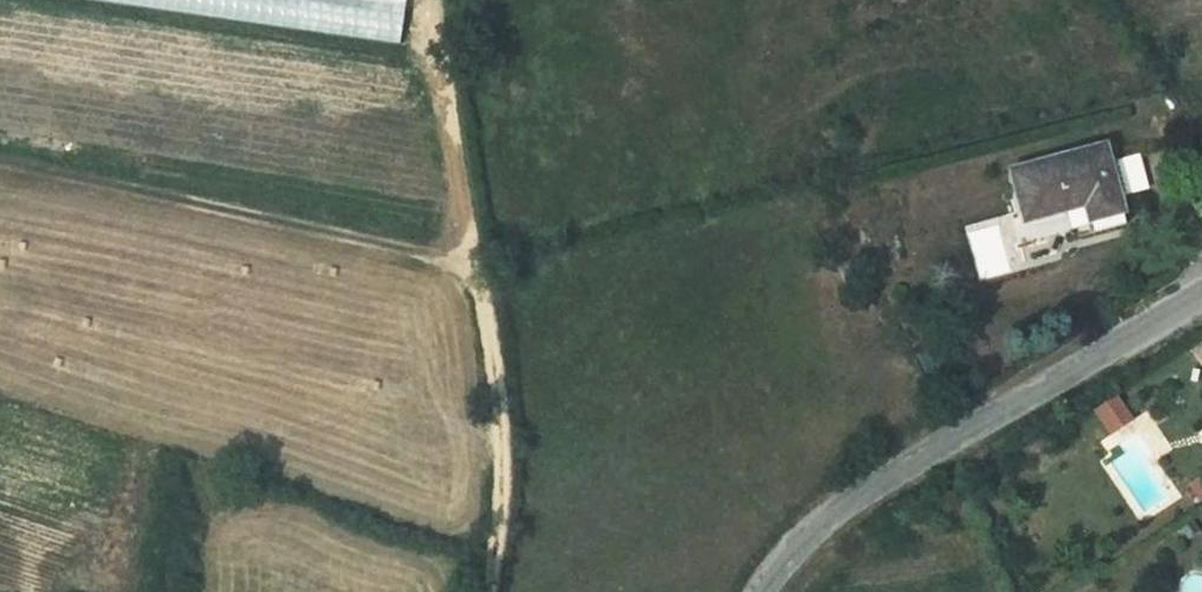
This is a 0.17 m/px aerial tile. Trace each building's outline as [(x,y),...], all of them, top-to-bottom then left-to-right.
[(1014,169),(1028,218),(1084,203),(1088,217),(1120,209),(1104,144),(1014,169)] [(1120,209),(1088,217),(1091,230),(1123,222),(1120,209)] [(1112,396),(1094,408),(1109,430),(1127,418),(1112,396)]
